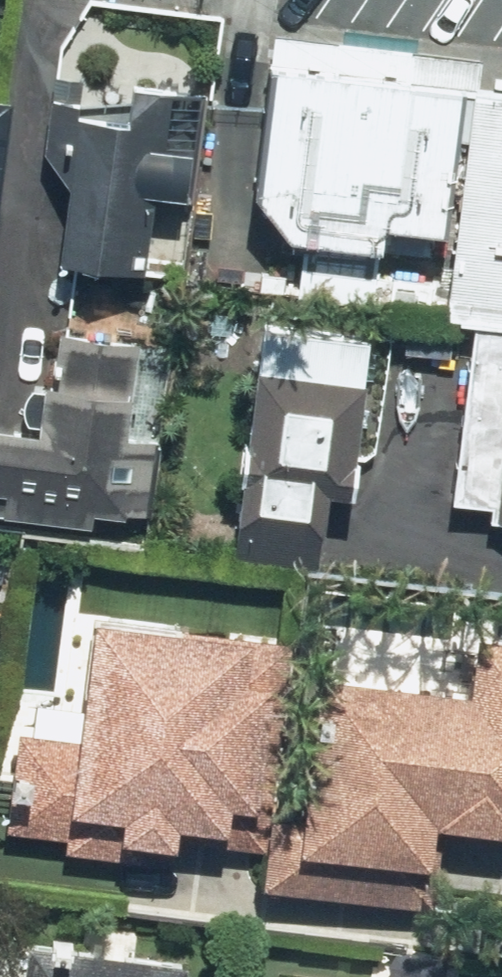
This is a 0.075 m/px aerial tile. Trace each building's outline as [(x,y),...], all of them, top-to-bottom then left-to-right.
[(460,65),(262,42),(241,184),(291,239),(434,255),(460,65)] [(473,47),(436,268),(501,279),(501,52),(473,47)] [(175,138),(180,78),(54,67),(47,150),(76,181),(69,259),(155,266),(161,195),(203,199),(208,141),(175,138)] [(245,524),(335,535),(343,471),(363,474),(381,331),(270,318),(245,524)] [(0,416),(0,512),(153,525),(169,338),(65,329),(57,421),(0,416)] [(132,843),(192,849),(195,818),(246,823),(248,804),(278,808),(295,643),(103,622),(94,708),(32,702),(18,830),(70,836),(74,805),(135,811),(132,843)] [(461,849),(463,822),(501,825),(501,629),(488,628),(484,682),(334,671),(321,838),(461,849)] [(203,960),(17,933),(10,976),(200,976),(203,960)]
